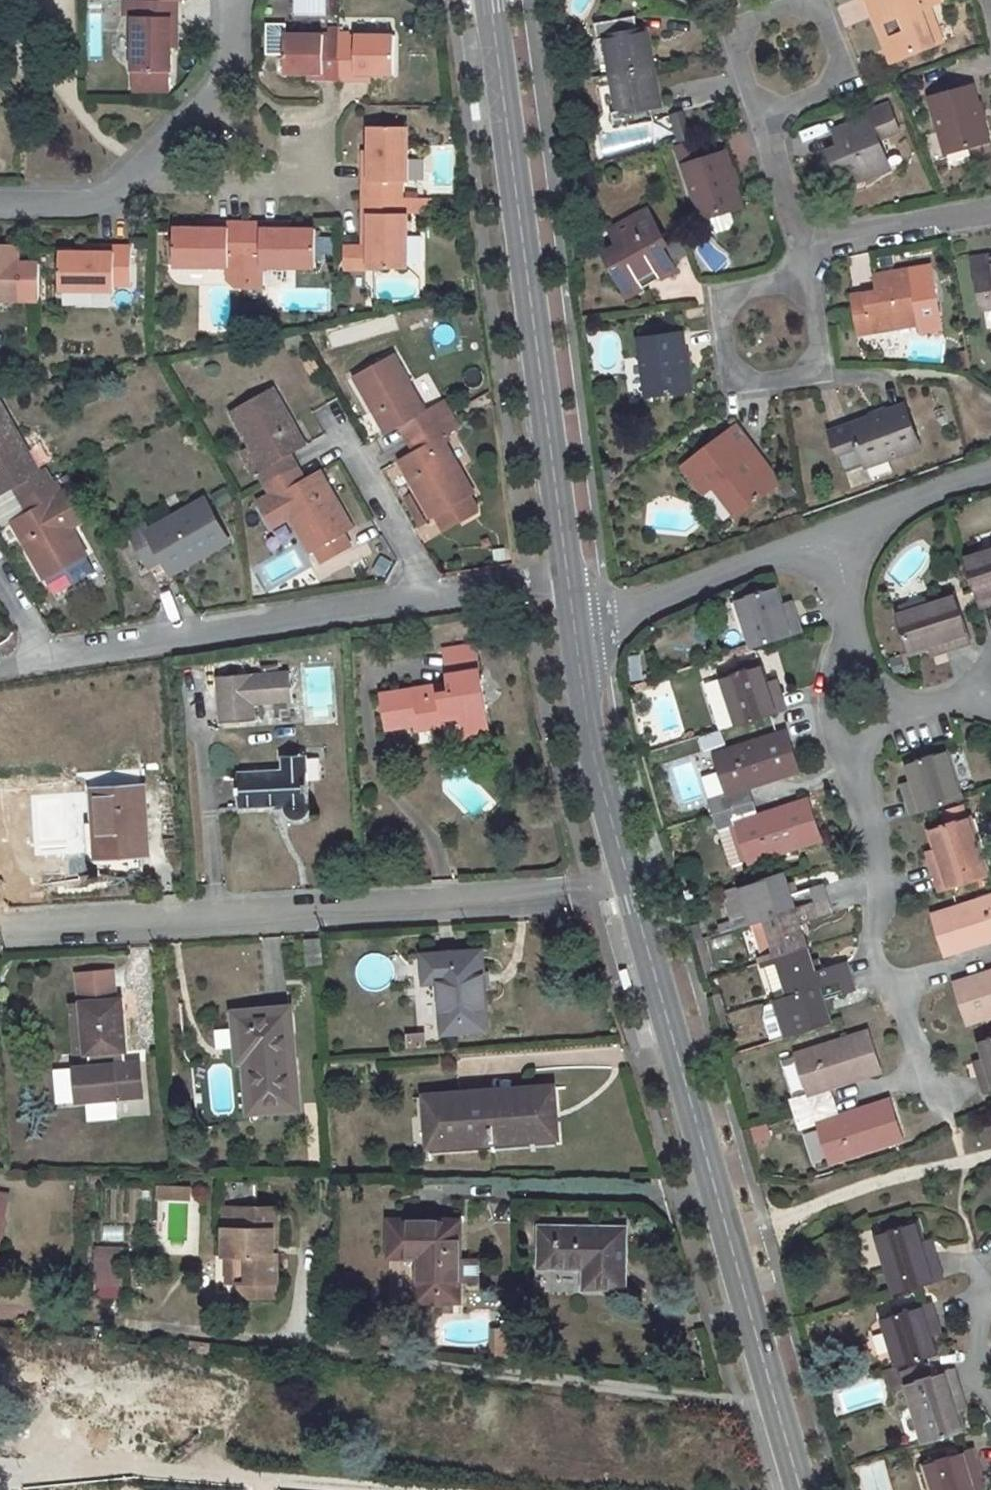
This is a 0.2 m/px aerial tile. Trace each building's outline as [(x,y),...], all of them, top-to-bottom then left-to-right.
[(171,72),(171,34),(178,34),(178,0),(148,0),(140,0),(140,18),(134,17),(134,70),(135,70),(135,90),(169,91),(169,72),(171,72)] [(920,10),(929,7),(940,3),(939,0),(868,0),(879,27),(885,24),(899,58),(943,42),(934,21),(926,24),(920,10)] [(929,7),(920,10),(926,24),(934,21),(929,7)] [(634,17),(595,24),(598,39),(605,37),(612,74),(651,67),(644,31),(637,32),(634,17)] [(322,36),(286,36),(286,24),(268,25),(267,53),(285,53),(285,74),(322,75),(322,81),(339,81),(340,42),(340,29),(329,29),(329,42),(323,42),(322,36)] [(885,24),(879,27),(892,61),(899,58),(885,24)] [(356,42),(340,42),(339,81),(357,81),(357,75),(394,76),(394,37),(356,36),(356,42)] [(651,67),(612,74),(619,112),(611,114),(614,129),(652,121),(650,106),(658,105),(651,67)] [(972,86),(930,99),(945,152),(988,141),(982,121),(977,105),(972,86)] [(481,101),(473,101),(474,119),(483,119),(481,101)] [(983,104),(977,105),(982,121),(987,119),(983,104)] [(888,106),(879,109),(881,114),(866,120),(845,129),(850,143),(842,146),(829,151),(843,185),(863,176),(865,180),(889,169),(877,138),(898,130),(888,106)] [(879,109),(864,116),(866,120),(881,114),(879,109)] [(683,112),(678,113),(686,135),(690,134),(683,112)] [(690,134),(686,135),(678,113),(669,115),(686,165),(683,165),(701,218),(728,209),(741,205),(735,185),(729,170),(724,153),(699,161),(692,163),(686,143),(692,141),(690,134)] [(402,199),(402,183),(408,182),(407,127),(370,126),(370,166),(363,166),(363,199),(402,199)] [(845,129),(836,132),(842,146),(850,143),(845,129)] [(692,141),(686,143),(692,163),(699,161),(692,141)] [(733,169),(729,170),(735,185),(739,185),(733,169)] [(368,231),(368,269),(407,270),(407,215),(402,215),(402,200),(402,199),(363,199),(362,231),(368,231)] [(432,200),(402,200),(402,215),(407,215),(432,215),(432,200)] [(701,218),(704,229),(710,232),(728,226),(731,220),(728,209),(701,218)] [(674,271),(661,247),(665,244),(647,211),(611,231),(619,245),(621,249),(605,257),(626,293),(640,285),(642,288),(650,283),(646,276),(656,271),(659,279),(674,271)] [(175,228),(174,267),(227,268),(227,281),(235,288),(245,289),(245,223),(215,221),(215,229),(175,228)] [(245,223),(245,289),(261,289),(261,267),(316,269),(316,230),(278,228),(279,223),(245,223)] [(671,259),(685,254),(679,237),(665,242),(671,259)] [(619,245),(603,254),(605,257),(621,249),(619,245)] [(61,253),(60,292),(115,294),(115,288),(131,287),(131,248),(98,247),(98,253),(61,253)] [(19,303),(20,248),(0,248),(0,303),(19,303)] [(974,263),(982,306),(990,304),(990,260),(974,263)] [(878,293),(852,297),(860,335),(919,323),(921,331),(941,328),(930,267),(876,278),(878,293)] [(656,271),(646,276),(650,283),(659,279),(656,271)] [(640,285),(626,293),(628,296),(642,288),(640,285)] [(672,325),(648,329),(649,338),(673,334),(672,325)] [(640,339),(638,339),(645,396),(689,389),(686,368),(684,353),(681,333),(673,334),(649,338),(648,329),(639,329),(640,339)] [(395,354),(353,378),(385,435),(407,423),(414,436),(451,415),(444,401),(427,411),(395,354)] [(291,470),(284,458),(305,446),(273,389),(232,412),(264,469),(258,473),(265,486),(291,470)] [(0,403),(0,496),(19,485),(26,498),(53,482),(45,469),(39,473),(0,403)] [(886,414),(830,434),(844,474),(920,448),(906,408),(886,414)] [(885,409),(869,415),(870,420),(886,414),(885,409)] [(451,415),(414,436),(421,449),(400,460),(433,518),(440,514),(458,504),(467,519),(467,520),(476,515),(475,508),(469,497),(473,495),(441,438),(457,428),(451,415)] [(736,426),(689,461),(700,477),(694,482),(703,494),(712,486),(719,481),(729,492),(721,498),(735,516),(772,486),(751,457),(757,454),(736,426)] [(757,454),(751,457),(772,486),(779,482),(757,454)] [(689,461),(683,467),(694,482),(700,477),(689,461)] [(291,470),(265,486),(271,498),(278,495),(288,513),(311,551),(316,549),(322,561),(349,545),(342,533),(352,528),(332,495),(342,488),(332,472),(322,478),(319,471),(299,483),(291,470)] [(719,481),(712,486),(721,498),(729,492),(719,481)] [(53,482),(26,498),(34,510),(12,522),(45,579),(85,555),(70,528),(88,517),(71,486),(60,493),(53,482)] [(278,495),(271,498),(265,501),(276,520),(288,513),(278,495)] [(412,495),(406,498),(421,525),(427,522),(412,495)] [(145,525),(131,534),(150,567),(163,559),(172,574),(228,542),(204,501),(148,532),(145,525)] [(467,519),(458,504),(440,514),(448,530),(467,519)] [(962,558),(978,610),(990,606),(990,549),(962,558)] [(775,588),(736,600),(751,648),(802,631),(795,610),(784,614),(775,588)] [(954,594),(927,602),(927,605),(895,615),(908,654),(926,648),(938,643),(941,653),(968,644),(954,594)] [(792,601),(781,605),(784,614),(795,610),(792,601)] [(447,725),(445,718),(460,716),(463,736),(491,732),(475,643),(445,649),(451,683),(382,694),(387,728),(417,723),(418,730),(447,725)] [(938,643),(926,648),(929,657),(941,653),(938,643)] [(739,673),(704,685),(720,732),(786,710),(780,690),(770,693),(767,684),(761,667),(758,667),(756,662),(738,668),(739,673)] [(641,665),(630,666),(632,681),(642,680),(641,665)] [(251,674),(219,676),(222,723),(254,720),(253,703),(293,700),(291,674),(251,677),(251,674)] [(654,679),(630,687),(632,694),(656,686),(654,679)] [(777,681),(767,684),(770,693),(780,690),(777,681)] [(717,729),(698,736),(704,750),(722,743),(717,729)] [(754,786),(753,781),(760,779),(762,784),(784,777),(798,773),(786,732),(713,755),(726,796),(709,801),(714,815),(752,802),(747,788),(754,786)] [(946,753),(907,764),(912,781),(915,790),(904,793),(907,801),(911,814),(961,798),(946,753)] [(307,755),(283,756),(284,767),(307,765),(307,755)] [(307,765),(284,767),(284,771),(238,773),(240,808),(285,805),(289,815),(295,818),(299,819),(305,816),(307,813),(309,810),(307,765)] [(699,774),(705,797),(720,793),(714,770),(699,774)] [(912,781),(902,785),(904,793),(915,790),(912,781)] [(144,789),(94,792),(96,840),(122,839),(122,852),(147,851),(144,789)] [(752,802),(714,815),(719,830),(721,829),(732,866),(747,862),(748,864),(821,840),(808,799),(770,812),(772,817),(765,819),(763,814),(756,816),(752,802)] [(940,861),(930,864),(939,892),(990,876),(983,851),(980,852),(969,819),(930,832),(937,852),(940,861)] [(122,839),(96,840),(97,853),(122,852),(122,839)] [(937,852),(927,855),(930,864),(940,861),(937,852)] [(781,874),(738,888),(749,924),(819,902),(814,888),(794,895),(789,897),(785,884),(781,874)] [(790,883),(785,884),(789,897),(794,895),(790,883)] [(823,885),(814,888),(819,902),(827,899),(823,885)] [(931,915),(944,956),(981,944),(980,939),(988,937),(989,941),(990,941),(990,896),(931,915)] [(819,902),(749,924),(760,958),(758,958),(760,963),(805,948),(801,934),(798,924),(803,922),(832,913),(827,899),(819,902)] [(803,922),(798,924),(801,934),(807,933),(803,922)] [(320,941),(306,941),(307,966),(322,965),(320,941)] [(805,948),(760,963),(762,968),(764,967),(774,1000),(844,978),(850,976),(845,962),(820,971),(814,973),(811,963),(805,948)] [(483,949),(423,953),(424,982),(440,981),(444,1033),(487,1030),(483,949)] [(816,961),(811,963),(814,973),(820,971),(816,961)] [(953,983),(967,1025),(990,1017),(990,973),(990,972),(953,983)] [(850,976),(844,978),(848,992),(855,990),(850,976)] [(826,1009),(823,1000),(829,998),(848,992),(844,978),(774,1000),(777,1008),(762,1013),(758,1024),(764,1043),(830,1022),(826,1009)] [(717,997),(712,998),(717,1018),(723,1016),(717,997)] [(829,998),(823,1000),(826,1009),(832,1008),(829,998)] [(121,999),(83,1002),(83,1007),(86,1051),(86,1056),(92,1056),(93,1067),(74,1068),(77,1103),(139,1100),(137,1064),(119,1066),(118,1054),(124,1054),(121,999)] [(83,1007),(75,1007),(78,1052),(86,1051),(83,1007)] [(290,1009),(235,1013),(238,1045),(245,1045),(250,1109),(298,1106),(290,1009)] [(422,1030),(404,1031),(405,1046),(424,1044),(422,1030)] [(837,1086),(835,1081),(841,1079),(843,1085),(880,1072),(867,1032),(794,1055),(795,1057),(780,1061),(794,1100),(789,1101),(793,1115),(833,1103),(828,1089),(837,1086)] [(978,1042),(985,1061),(974,1065),(982,1092),(990,1089),(990,1038),(978,1042)] [(738,1054),(733,1056),(737,1070),(743,1068),(738,1054)] [(211,1108),(243,1104),(237,1061),(205,1066),(211,1108)] [(553,1087),(426,1096),(429,1146),(452,1145),(452,1138),(532,1133),(533,1138),(556,1136),(553,1087)] [(833,1103),(793,1115),(799,1130),(817,1124),(830,1164),(902,1142),(889,1099),(852,1112),(854,1118),(848,1120),(846,1114),(837,1117),(833,1103)] [(852,1112),(846,1114),(848,1120),(854,1118),(852,1112)] [(275,1207),(225,1207),(225,1254),(236,1255),(236,1281),(240,1281),(240,1296),(276,1297),(277,1282),(279,1282),(279,1254),(274,1254),(275,1207)] [(460,1220),(389,1220),(389,1255),(418,1256),(418,1300),(459,1300),(459,1279),(477,1280),(477,1259),(459,1259),(460,1220)] [(915,1223),(877,1236),(887,1268),(884,1270),(892,1294),(943,1279),(934,1252),(925,1255),(921,1243),(915,1223)] [(541,1226),(540,1265),(586,1267),(586,1288),(624,1288),(625,1227),(541,1226)] [(931,1240),(921,1243),(925,1255),(934,1252),(931,1240)] [(122,1285),(94,1285),(94,1296),(121,1297),(122,1285)] [(931,1303),(881,1318),(896,1365),(935,1353),(930,1336),(927,1327),(938,1324),(931,1303)] [(938,1324),(927,1327),(930,1336),(941,1333),(938,1324)] [(954,1368),(904,1385),(912,1410),(914,1409),(925,1441),(964,1429),(958,1411),(954,1400),(964,1396),(954,1368)] [(964,1396),(954,1400),(958,1411),(967,1407),(964,1396)] [(898,1415),(907,1443),(916,1440),(907,1412),(898,1415)] [(973,1480),(983,1476),(974,1448),(923,1464),(931,1489),(934,1489),(935,1489),(976,1489),(973,1480)] [(983,1476),(973,1480),(976,1489),(987,1487),(983,1476)]
